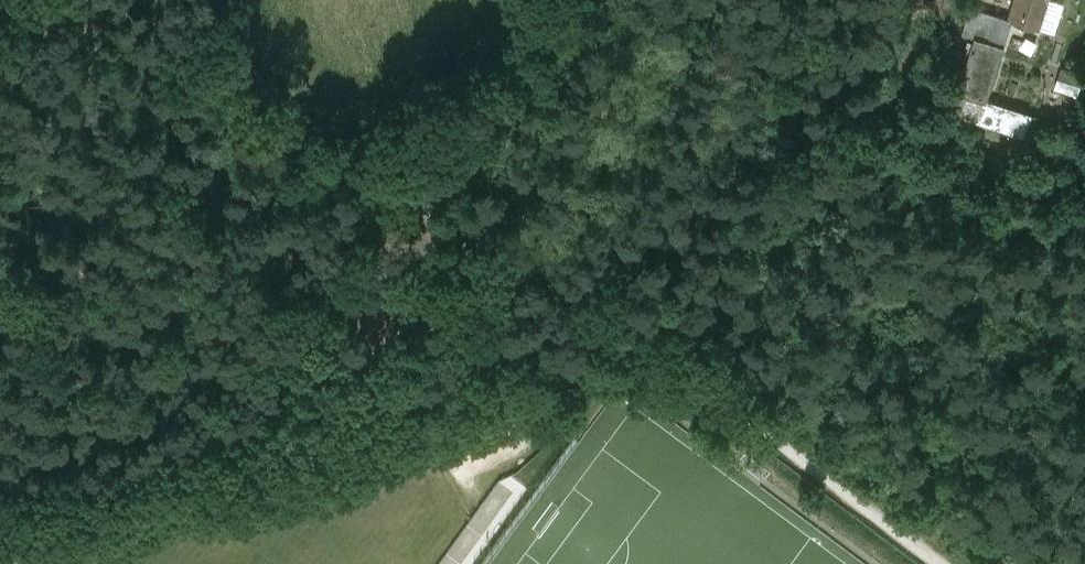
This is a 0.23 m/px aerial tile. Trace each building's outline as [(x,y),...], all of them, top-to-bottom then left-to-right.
[(1047,0),(1017,0),(1011,20),(997,16),(1013,21),(1038,29),(1047,0)] [(997,16),(971,7),(962,34),(975,38),(989,42),(997,16)] [(1013,21),(997,16),(989,42),(1004,47),(1013,21)] [(989,42),(975,38),(957,94),(987,103),(987,100),(1004,47),(989,42)] [(1033,115),(987,100),(987,103),(957,94),(951,114),(1025,138),(1033,115)]
